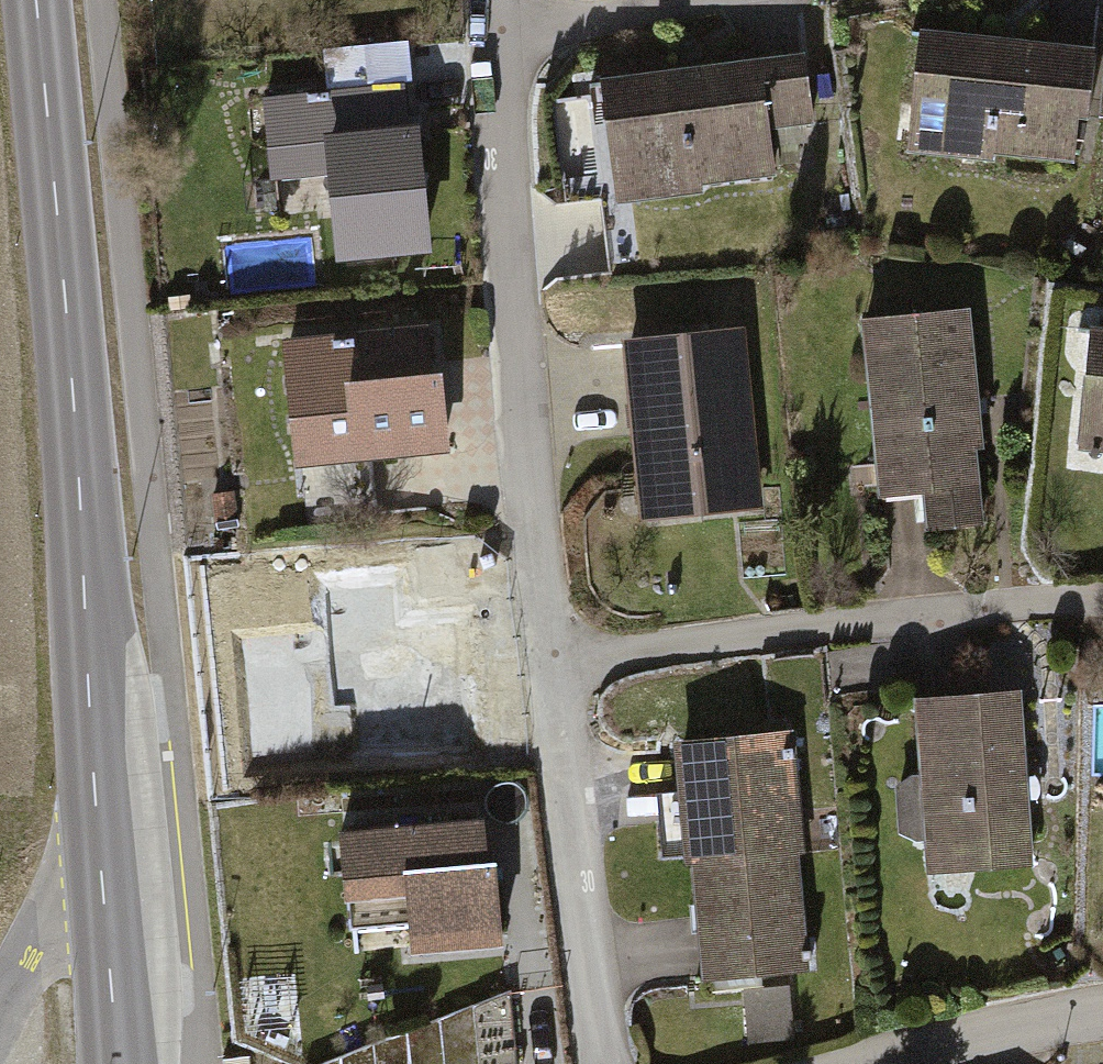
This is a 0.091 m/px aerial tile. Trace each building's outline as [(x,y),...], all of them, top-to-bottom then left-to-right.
[(1093,50),(933,34),(929,75),(950,78),(943,153),(993,158),(994,150),(1071,158),(1076,113),(1087,115),(1093,50)] [(802,57),(611,80),(617,123),(639,120),(648,195),(699,189),(698,180),(771,171),(766,126),(810,121),(802,57)] [(400,86),(266,98),(271,150),(331,144),(337,209),(351,208),(355,250),(423,243),(412,128),(404,129),(400,86)] [(966,310),(865,320),(879,465),(925,460),(927,480),(923,480),(927,526),(980,521),(973,442),(978,442),(966,310)] [(1099,329),(1094,372),(1102,373),(1102,329),(1099,329)] [(408,333),(289,346),(301,460),(443,445),(435,374),(413,377),(408,333)] [(734,333),(634,342),(649,491),(693,486),(695,510),(751,504),(734,333)] [(460,575),(314,593),(326,690),(378,683),(381,707),(475,695),(460,575)] [(1018,692),(918,699),(923,777),(912,778),(900,787),(902,829),(916,836),(927,836),(927,843),(973,840),(974,862),(1029,859),(1018,692)] [(686,746),(694,861),(795,852),(787,757),(792,756),(792,748),(785,748),(784,738),(686,746)] [(482,819),(340,832),(349,929),(410,924),(413,948),(500,941),(493,865),(486,865),(482,819)] [(694,861),(705,976),(805,967),(804,958),(811,958),(810,949),(804,950),(795,852),(694,861)] [(480,1063),(516,1063),(509,991),(473,1005),(480,1063)] [(445,1063),(480,1063),(473,1005),(440,1017),(445,1063)] [(410,1063),(445,1063),(440,1017),(406,1031),(410,1063)] [(376,1063),(410,1063),(406,1031),(373,1044),(376,1063)] [(342,1063),(376,1063),(373,1044),(341,1058),(342,1063)] [(246,1055),(224,1057),(225,1063),(247,1063),(246,1055)]
